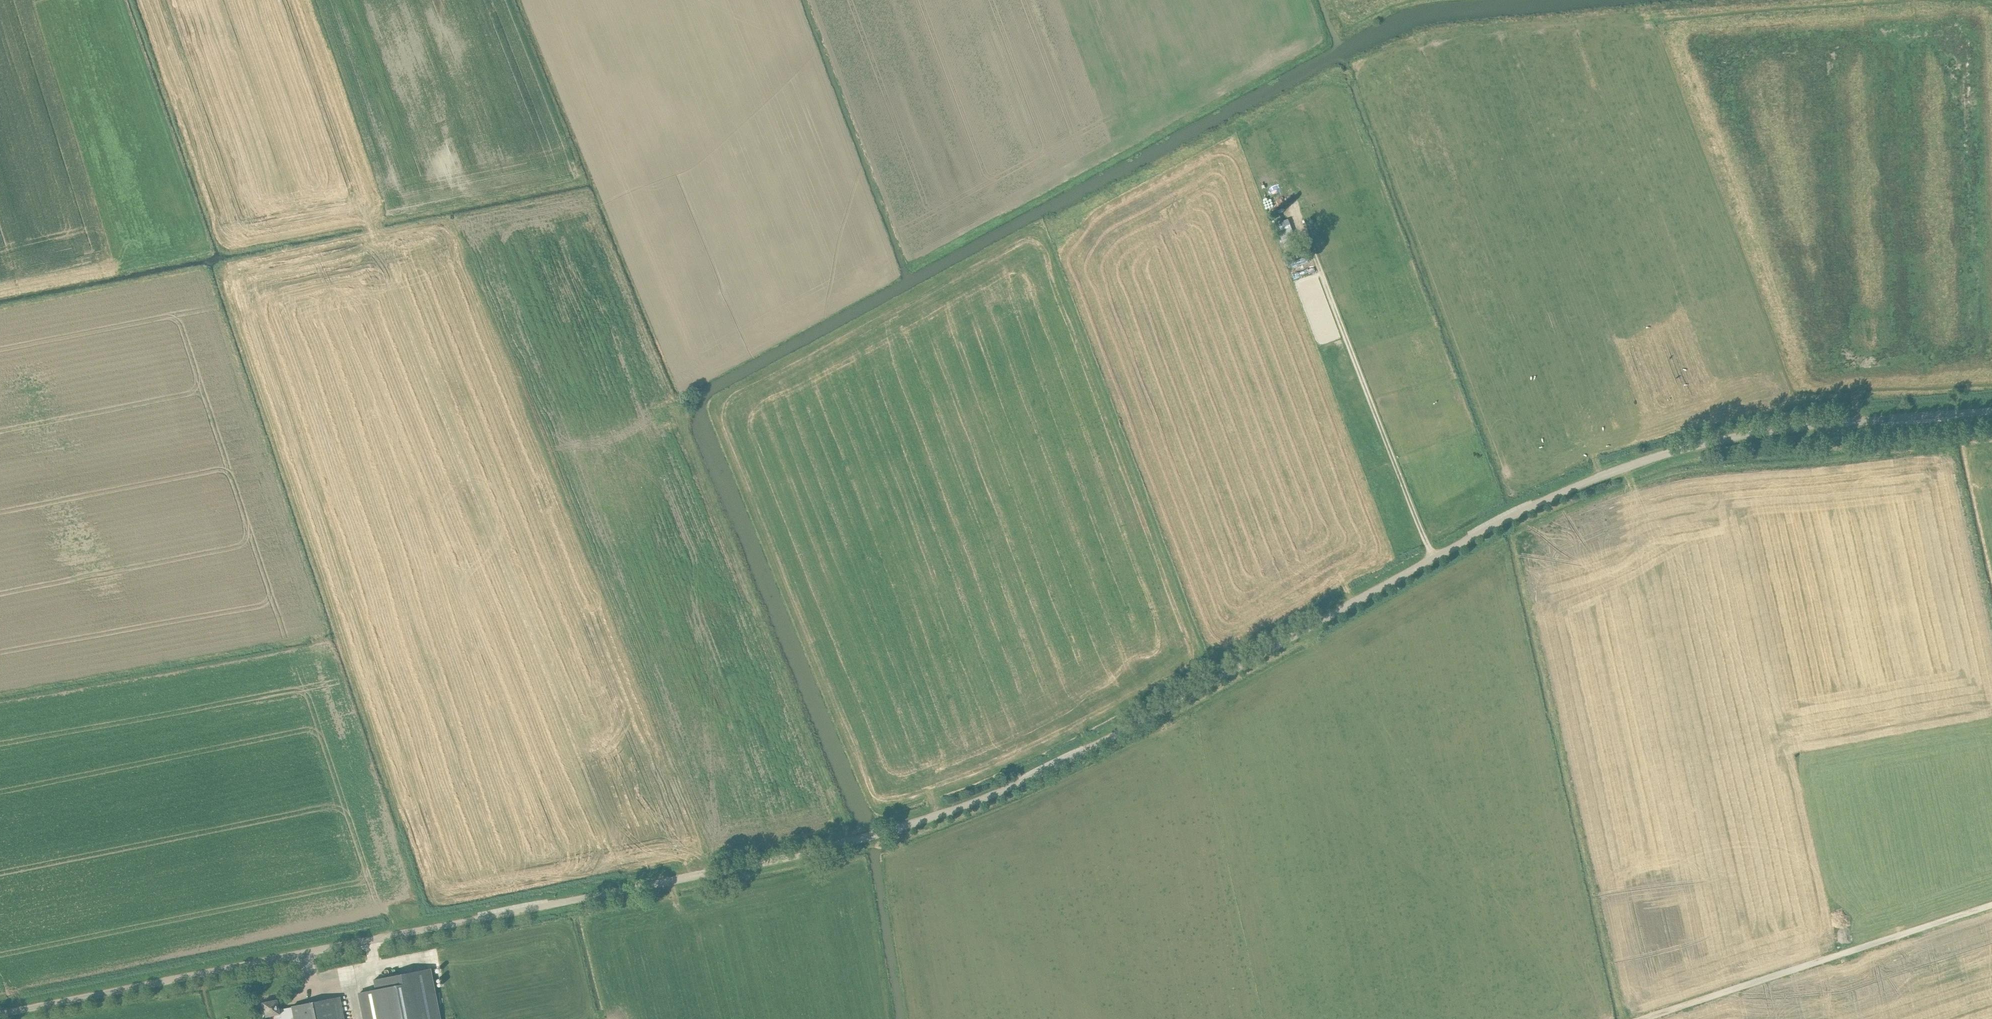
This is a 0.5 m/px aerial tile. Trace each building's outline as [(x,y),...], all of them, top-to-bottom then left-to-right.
[(1292,228),(1277,235),(1285,252),(1300,245),(1292,228)] [(427,968),(426,960),(397,966),(399,972),(408,970),(408,972),(427,968)] [(359,993),(364,1018),(439,1018),(429,969),(373,980),(375,990),(359,993)] [(342,1007),(340,997),(292,1007),(284,1009),(279,1009),(277,1000),(262,1003),(265,1018),(275,1016),(276,1018),(344,1018),(342,1007)]
